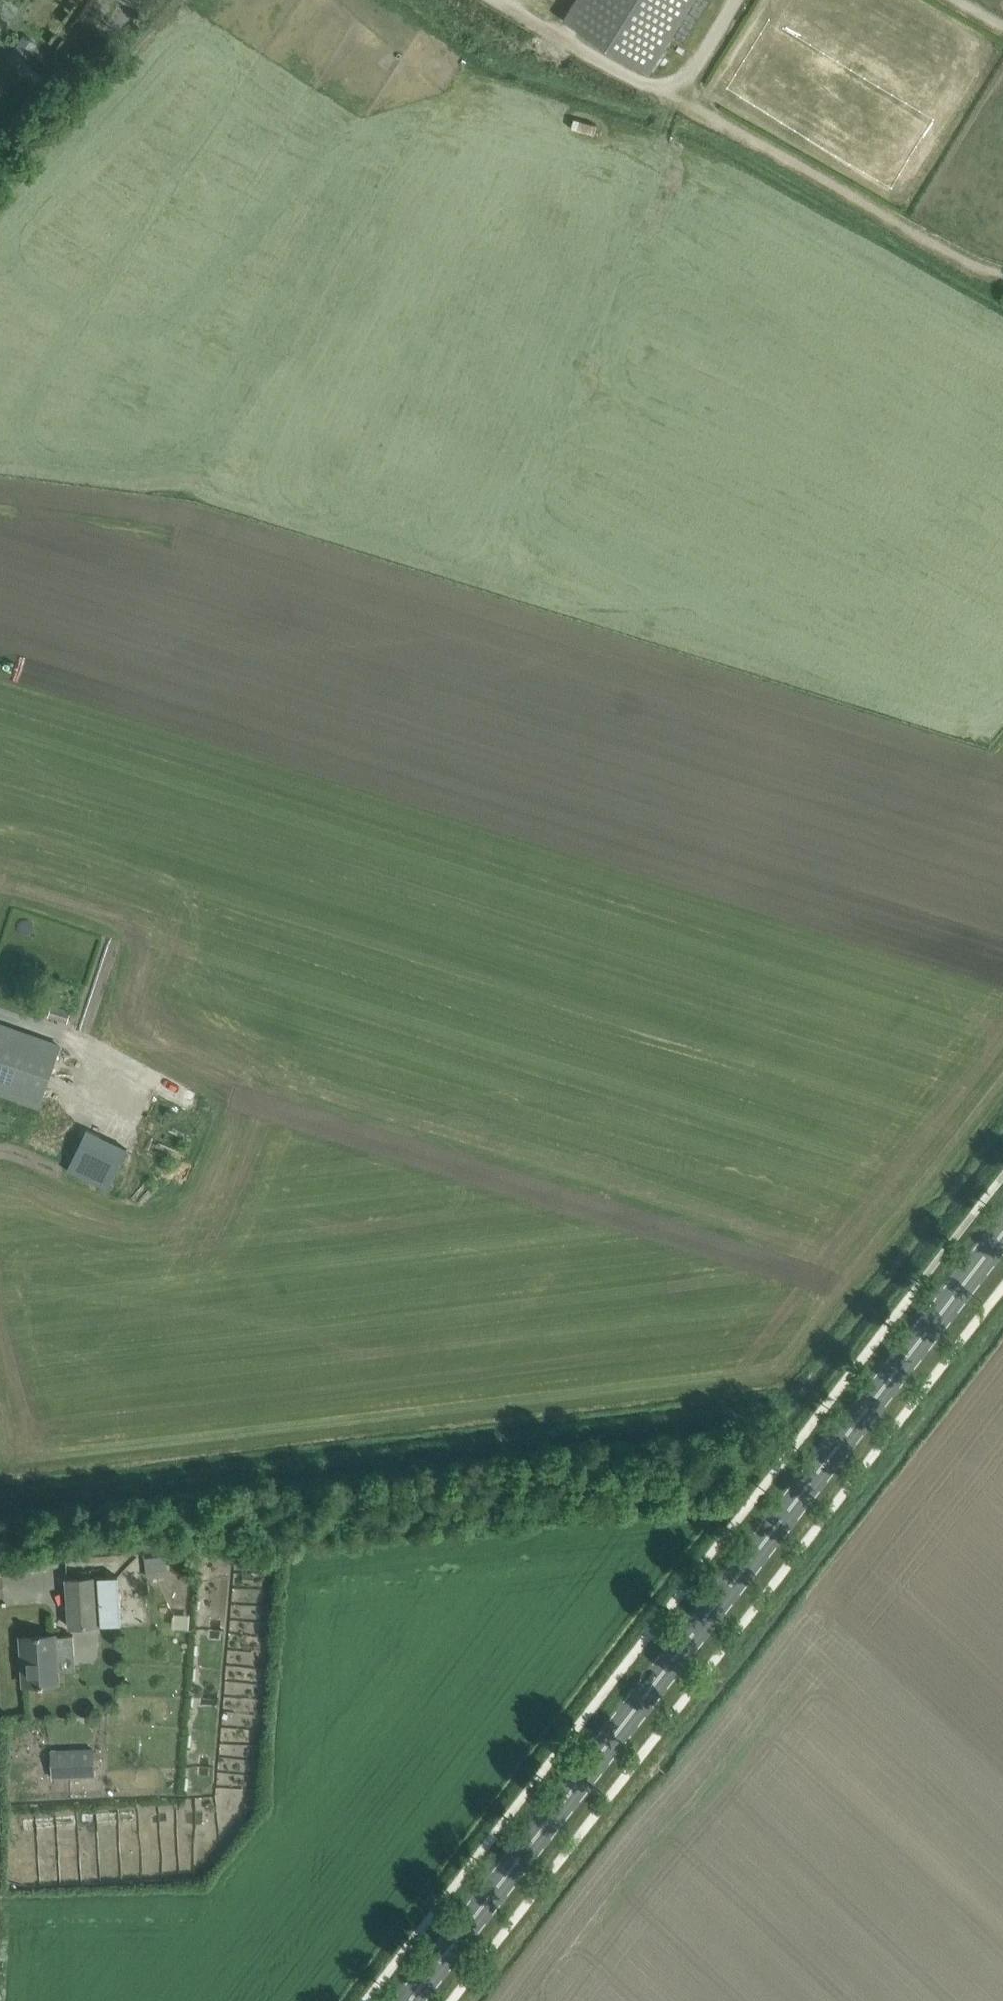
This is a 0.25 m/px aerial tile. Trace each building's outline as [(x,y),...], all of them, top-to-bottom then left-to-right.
[(564,20),(651,73),(697,0),(577,0),(564,20)] [(11,55),(24,64),(38,44),(25,35),(11,55)] [(48,1016),(67,1023),(72,1009),(52,1003),(48,1016)] [(39,1105),(60,1044),(0,1024),(0,1092),(39,1105)] [(66,1169),(106,1188),(112,1175),(72,1156),(66,1169)] [(122,1623),(119,1575),(67,1579),(70,1627),(122,1623)] [(36,1634),(36,1635),(21,1636),(25,1684),(39,1683),(40,1685),(59,1684),(56,1650),(74,1649),(73,1634),(56,1636),(56,1632),(36,1634)] [(92,1748),(50,1749),(51,1778),(93,1776),(96,1776),(95,1748),(92,1748)]
